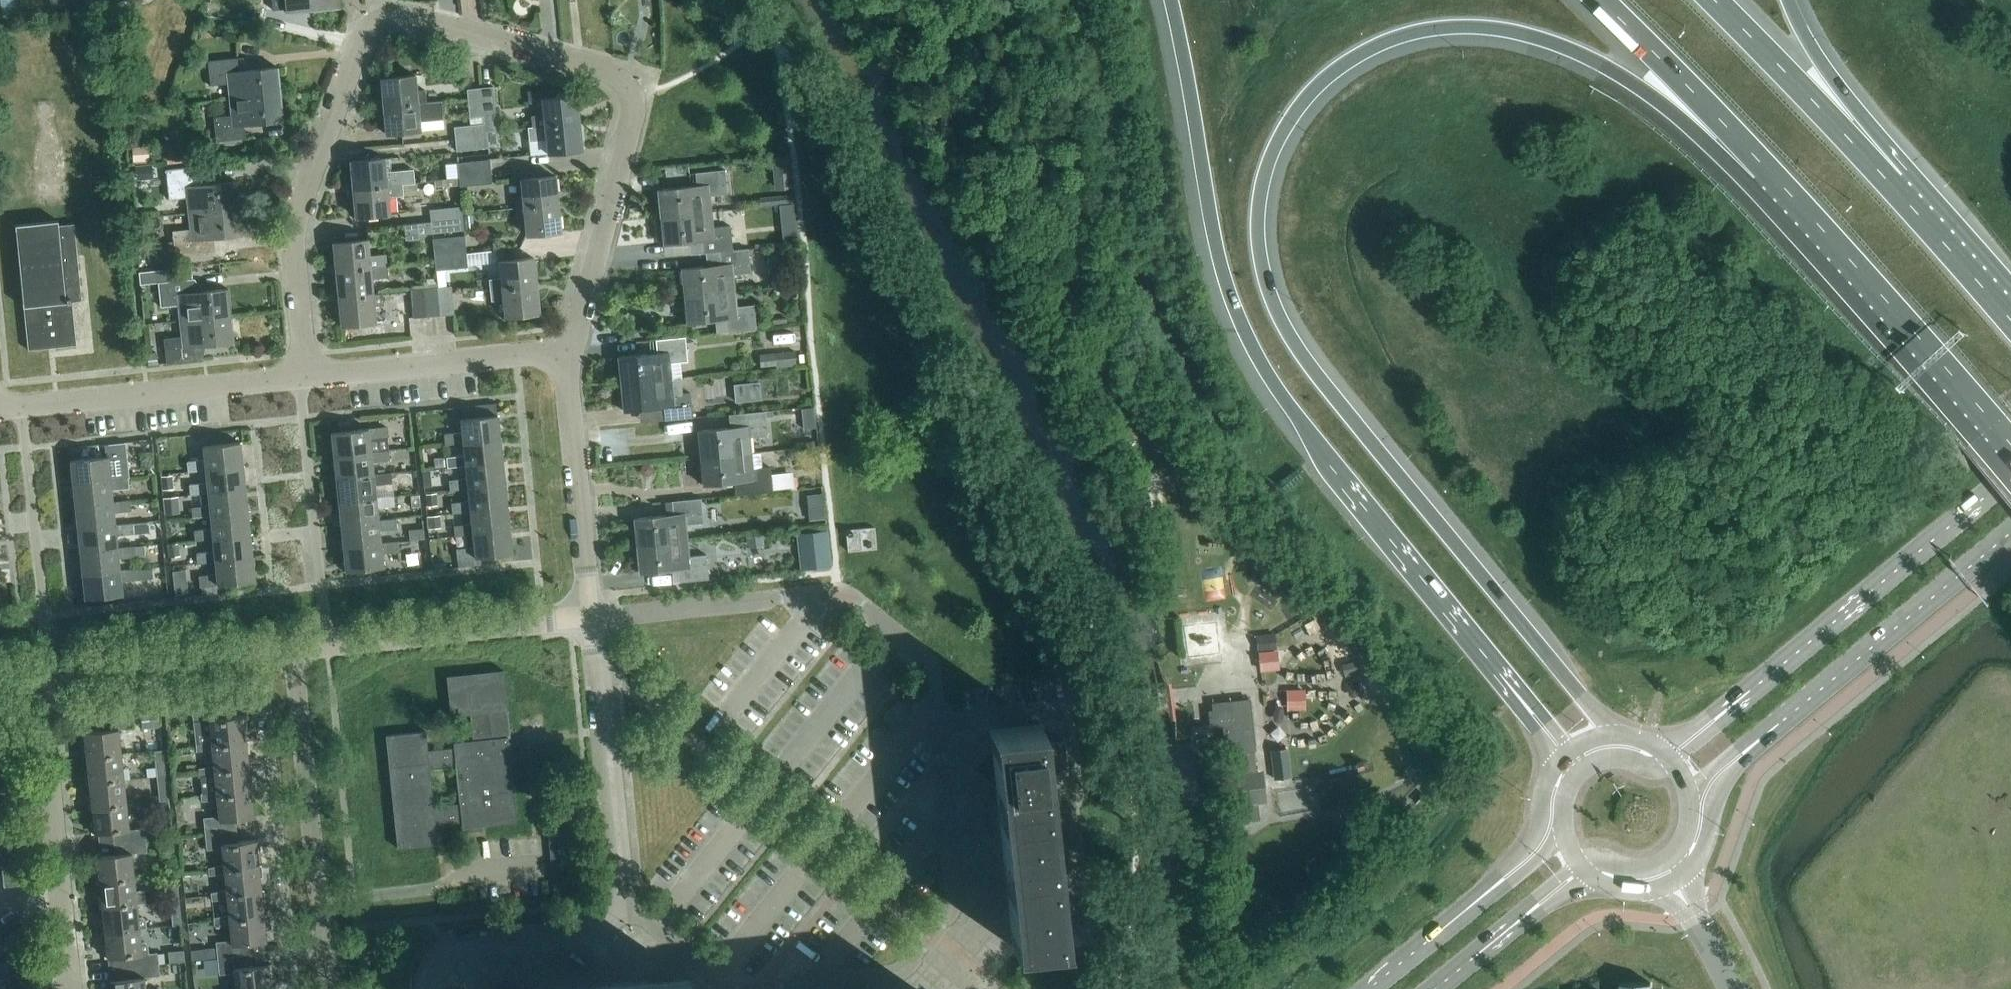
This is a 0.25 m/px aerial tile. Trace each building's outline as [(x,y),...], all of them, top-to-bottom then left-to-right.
[(312,0),(285,0),(286,12),(313,9),(312,0)] [(313,9),(340,6),(339,0),(312,0),(313,9)] [(237,57),(208,60),(210,84),(228,82),(230,98),(280,93),(278,66),(238,70),(237,57)] [(381,77),(383,105),(426,101),(425,90),(416,90),(415,74),(381,77)] [(493,86),(481,87),(483,115),(484,123),(486,123),(487,131),(497,130),(493,86)] [(483,115),(481,87),(467,89),(470,117),(483,115)] [(283,120),(280,93),(230,98),(232,114),(213,116),(216,140),(245,137),(244,124),(283,120)] [(542,97),(544,113),(532,115),(533,125),(533,126),(579,121),(576,94),(542,97)] [(441,100),(426,102),(426,101),(383,105),(386,132),(444,127),(441,100)] [(486,123),(484,123),(483,115),(470,117),(470,125),(454,126),(455,138),(487,135),(487,131),(486,123)] [(582,149),(579,121),(533,126),(533,125),(527,126),(529,141),(546,139),(548,153),(582,149)] [(488,147),(487,135),(455,138),(456,150),(488,147)] [(147,147),(131,148),(132,162),(148,161),(147,147)] [(414,168),(385,170),(384,157),(350,161),(353,188),(415,182),(414,168)] [(458,162),(459,174),(491,170),(489,159),(458,162)] [(136,176),(152,175),(151,163),(135,164),(136,176)] [(684,174),(683,165),(665,167),(665,176),(684,174)] [(657,189),(660,216),(710,211),(709,195),(727,193),(725,169),(695,172),(697,185),(657,189)] [(492,183),(491,170),(459,174),(460,186),(492,183)] [(187,196),(189,213),(239,207),(236,180),(197,184),(196,171),(166,174),(169,198),(187,196)] [(790,171),(774,173),(775,189),(791,187),(790,171)] [(521,179),(523,197),(513,198),(514,207),(558,203),(555,175),(521,179)] [(388,196),(403,195),(418,193),(417,181),(415,182),(353,188),(355,216),(389,213),(388,196)] [(760,206),(793,203),(792,195),(760,198),(760,206)] [(560,231),(558,203),(514,207),(515,217),(525,216),(526,234),(560,231)] [(430,209),(431,220),(463,217),(462,206),(430,209)] [(242,234),(239,207),(189,213),(190,228),(172,230),(175,255),(204,251),(203,238),(242,234)] [(712,227),(710,211),(660,216),(663,243),(689,240),(690,254),(706,252),(733,250),(730,225),(712,227)] [(464,215),(465,228),(474,227),(473,214),(464,215)] [(464,229),(463,217),(431,220),(431,221),(404,224),(406,240),(423,238),(427,233),(464,229)] [(72,301),(82,300),(74,223),(58,224),(58,220),(15,224),(23,306),(24,306),(28,349),(77,344),(72,301)] [(785,245),(798,244),(796,228),(783,230),(785,245)] [(333,242),(335,270),(370,267),(388,265),(386,253),(368,255),(367,239),(333,242)] [(433,243),(434,255),(466,252),(465,240),(433,243)] [(743,249),(733,250),(706,252),(707,265),(681,268),(684,295),(734,290),(733,274),(751,272),(748,248),(743,249)] [(767,250),(768,262),(781,261),(779,249),(767,250)] [(468,266),(466,252),(434,255),(436,269),(468,266)] [(499,260),(501,277),(489,278),(490,289),(536,284),(533,257),(499,260)] [(371,278),(381,277),(389,277),(388,265),(370,267),(335,270),(338,297),(372,294),(372,293),(371,278)] [(228,288),(203,291),(189,292),(187,279),(158,282),(161,306),(179,304),(180,320),(231,315),(228,288)] [(539,312),(536,284),(490,289),(491,300),(503,299),(505,316),(539,312)] [(451,285),(438,287),(440,314),(454,313),(451,285)] [(440,314),(438,287),(424,288),(427,316),(440,314)] [(427,316),(424,288),(410,289),(413,317),(427,316)] [(736,306),(734,290),(684,295),(687,322),(726,318),(727,331),(756,328),(754,304),(736,306)] [(375,322),(373,306),(383,305),(382,292),(372,293),(372,294),(338,297),(340,325),(375,322)] [(234,342),(231,315),(180,320),(182,336),(164,338),(166,362),(202,358),(205,345),(234,342)] [(618,356),(620,383),(671,378),(669,362),(687,360),(685,336),(656,339),(657,352),(618,356)] [(796,363),(794,350),(764,353),(765,366),(796,363)] [(149,364),(157,363),(155,351),(148,351),(149,364)] [(672,394),(671,378),(620,383),(623,410),(662,406),(664,419),(693,417),(691,392),(672,394)] [(737,383),(738,400),(759,398),(757,381),(737,383)] [(767,435),(765,417),(765,411),(765,410),(735,413),(737,427),(698,431),(700,457),(750,452),(749,437),(767,435)] [(445,444),(463,442),(500,438),(498,414),(461,418),(462,432),(444,434),(445,444)] [(332,431),(334,455),(371,451),(371,450),(389,449),(388,436),(386,425),(332,431)] [(503,461),(500,438),(463,442),(465,455),(447,457),(448,467),(466,465),(503,461)] [(188,471),(206,469),(243,465),(240,441),(203,445),(205,459),(187,461),(188,471)] [(124,442),(103,444),(104,455),(71,459),(73,482),(110,478),(128,476),(125,453),(124,442)] [(390,459),(390,458),(389,449),(371,450),(371,451),(334,455),(336,478),(373,474),(373,473),(372,461),(390,459)] [(770,467),(762,467),(761,451),(750,452),(700,457),(703,484),(742,480),(743,494),(773,491),(770,467)] [(434,458),(435,468),(448,467),(447,457),(434,458)] [(505,484),(503,461),(466,465),(467,478),(449,480),(450,490),(468,488),(505,484)] [(245,488),(243,465),(206,469),(207,482),(189,484),(190,494),(208,492),(245,488)] [(391,471),(373,473),(373,474),(336,478),(339,501),(376,497),(376,496),(374,484),(392,482),(391,471)] [(425,489),(434,488),(432,472),(423,473),(425,489)] [(773,491),(791,489),(789,474),(771,476),(773,491)] [(172,475),(161,476),(162,489),(173,488),(172,475)] [(128,476),(110,478),(73,482),(76,505),(112,501),(111,488),(129,486),(128,476)] [(507,507),(505,484),(468,488),(470,501),(452,503),(453,513),(471,511),(507,507)] [(248,511),(245,488),(208,492),(210,505),(192,507),(193,517),(211,515),(248,511)] [(435,493),(426,493),(427,505),(436,505),(435,493)] [(823,493),(808,495),(811,519),(826,518),(823,493)] [(394,494),(376,496),(376,497),(339,501),(341,524),(378,519),(377,507),(395,505),(394,494)] [(420,500),(420,494),(410,495),(411,505),(421,504),(420,500)] [(177,495),(163,497),(164,502),(165,513),(179,511),(177,495)] [(634,518),(636,545),(687,540),(685,524),(703,522),(701,498),(672,501),(673,514),(634,518)] [(130,499),(112,501),(76,505),(78,528),(115,524),(113,511),(131,509),(130,499)] [(510,529),(507,507),(471,511),(472,524),(454,525),(455,536),(473,534),(510,529)] [(250,534),(248,511),(211,515),(212,528),(194,530),(195,540),(213,538),(250,534)] [(429,528),(441,526),(440,514),(427,516),(428,521),(429,528)] [(396,517),(378,519),(341,524),(344,546),(381,542),(379,530),(397,528),(396,517)] [(149,520),(133,522),(134,532),(150,531),(149,520)] [(133,522),(115,524),(78,528),(80,551),(117,547),(116,534),(134,532),(133,522)] [(846,530),(848,551),(876,548),(874,527),(846,530)] [(423,528),(409,529),(410,539),(424,538),(423,528)] [(512,553),(510,529),(473,534),(475,546),(457,548),(458,559),(512,553)] [(765,541),(764,533),(747,534),(748,542),(765,541)] [(252,557),(250,534),(213,538),(214,551),(196,552),(198,563),(215,561),(252,557)] [(831,565),(828,537),(808,538),(811,567),(831,565)] [(399,540),(381,542),(344,546),(346,570),(383,566),(382,553),(400,551),(399,540)] [(688,556),(687,540),(636,545),(639,572),(678,568),(679,581),(709,578),(706,554),(688,556)] [(178,542),(168,543),(169,556),(179,555),(178,542)] [(136,555),(145,554),(144,544),(135,545),(136,555)] [(118,557),(136,555),(135,545),(117,547),(80,551),(83,574),(120,570),(118,557)] [(255,580),(252,557),(215,561),(217,574),(199,575),(201,594),(216,592),(215,584),(255,580)] [(121,580),(139,578),(138,568),(120,570),(83,574),(85,598),(122,594),(121,580)] [(175,596),(189,594),(188,584),(174,586),(175,596)] [(1276,649),(1275,634),(1256,636),(1258,651),(1276,649)] [(1278,668),(1276,649),(1258,651),(1260,670),(1278,668)] [(437,843),(435,824),(462,821),(462,826),(517,821),(508,736),(510,736),(504,669),(447,675),(451,715),(470,713),(473,740),(453,742),(454,747),(427,750),(425,730),(386,735),(397,847),(437,843)] [(1290,709),(1304,709),(1303,689),(1286,690),(1286,709),(1290,709)] [(1269,802),(1265,769),(1239,772),(1237,752),(1255,750),(1250,699),(1213,703),(1214,713),(1209,714),(1211,726),(1223,724),(1229,773),(1234,773),(1238,806),(1269,802)] [(143,726),(161,725),(159,705),(141,707),(143,726)] [(246,741),(243,715),(225,717),(224,705),(192,708),(194,725),(209,723),(211,740),(212,744),(246,741)] [(84,731),(87,757),(121,754),(118,728),(134,727),(133,715),(101,718),(102,729),(84,731)] [(1064,940),(1046,775),(1043,742),(1041,724),(989,729),(991,747),(975,767),(995,784),(1012,946),(1064,940)] [(248,766),(246,741),(212,744),(211,740),(196,743),(196,750),(212,749),(214,765),(214,769),(248,766)] [(1064,740),(1043,742),(1046,775),(1068,773),(1064,740)] [(1291,775),(1288,747),(1270,749),(1274,778),(1291,775)] [(154,750),(156,766),(157,775),(166,774),(163,749),(154,750)] [(124,779),(121,754),(87,757),(89,782),(124,779)] [(251,791),(248,766),(214,769),(214,765),(198,768),(199,775),(201,775),(202,792),(216,790),(217,794),(251,791)] [(168,799),(166,774),(157,775),(160,800),(168,799)] [(126,804),(124,779),(89,782),(92,807),(126,804)] [(253,817),(251,791),(217,794),(216,790),(202,792),(201,793),(201,800),(217,799),(219,815),(203,817),(205,833),(237,830),(236,818),(253,817)] [(129,829),(126,804),(92,807),(95,833),(113,831),(114,842),(146,839),(144,827),(129,829)] [(238,841),(237,830),(205,833),(206,849),(222,847),(224,864),(224,868),(258,865),(256,839),(238,841)] [(147,851),(146,839),(114,842),(115,854),(97,856),(100,881),(134,878),(131,852),(147,851)] [(17,863),(15,845),(1,846),(3,865),(17,863)] [(17,863),(3,865),(5,884),(23,882),(21,863),(17,863)] [(261,890),(258,865),(224,868),(224,864),(208,867),(209,874),(225,873),(226,889),(227,894),(261,890)] [(167,874),(170,899),(179,898),(176,873),(167,874)] [(145,889),(135,890),(134,878),(100,881),(103,906),(137,903),(146,902),(145,889)] [(264,915),(261,890),(227,894),(226,889),(211,892),(212,899),(227,898),(229,914),(229,918),(264,915)] [(181,923),(179,898),(170,899),(173,924),(181,923)] [(139,928),(137,903),(103,906),(105,931),(139,928)] [(266,941),(264,915),(229,918),(229,914),(213,917),(214,924),(230,923),(232,939),(216,941),(216,946),(218,957),(249,954),(248,943),(266,941)] [(142,953),(139,928),(105,931),(108,957),(126,955),(127,967),(159,963),(158,953),(157,952),(142,953)] [(218,957),(216,946),(191,949),(192,960),(202,959),(218,957)] [(167,962),(166,952),(158,953),(159,963),(167,962)] [(249,954),(218,957),(219,973),(235,972),(237,988),(271,988),(269,964),(251,965),(249,954)] [(4,977),(8,977),(7,961),(0,962),(0,988),(6,988),(4,977)] [(159,963),(127,967),(128,978),(110,980),(111,988),(146,988),(144,977),(160,975),(159,963)] [(691,978),(588,988),(692,988),(691,978)] [(509,979),(500,988),(522,988),(509,979)]
